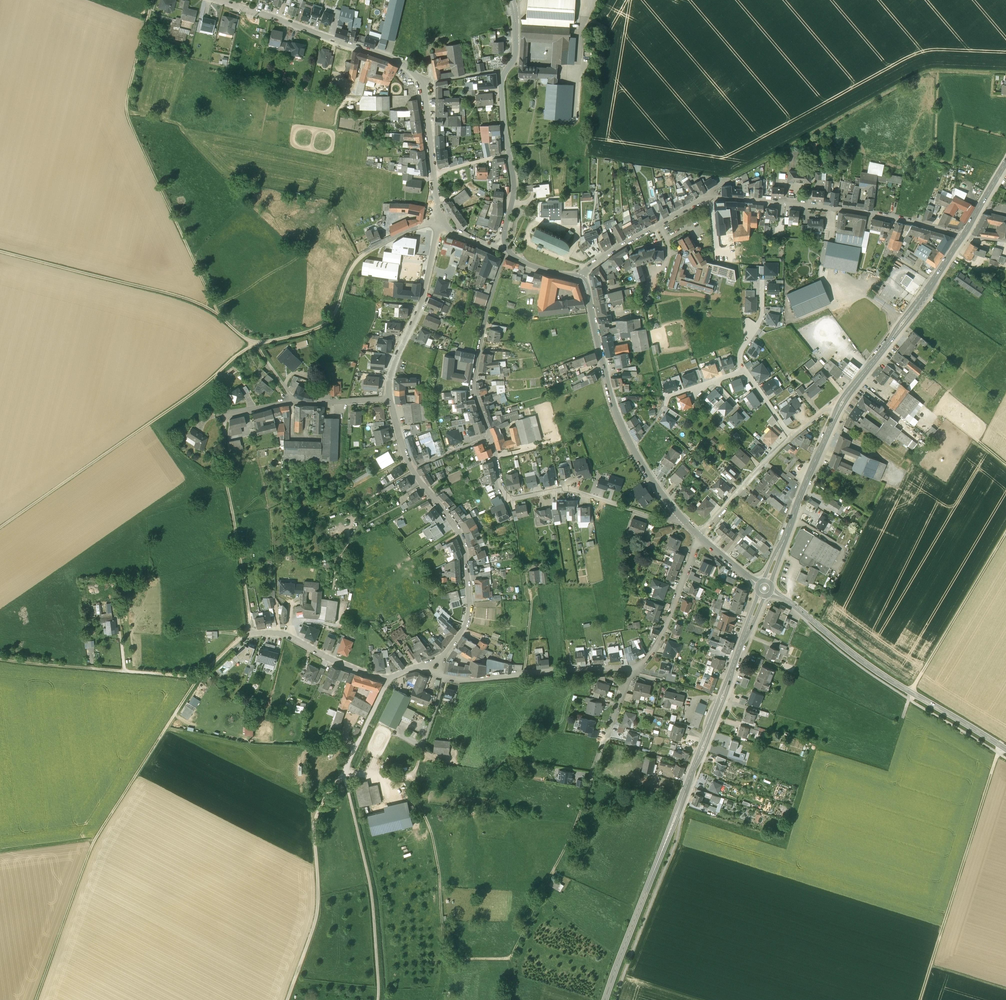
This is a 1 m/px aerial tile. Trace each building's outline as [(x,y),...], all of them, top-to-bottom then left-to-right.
[(171,13),(174,3),(171,2),(172,0),(161,0),(159,8),(166,9),(165,12),(171,13)] [(290,6),(298,9),(299,4),(295,3),(296,1),(292,0),(290,6)] [(380,38),(387,40),(395,42),(405,0),(390,0),(388,8),(384,22),(382,32),(380,38)] [(526,24),(570,27),(570,23),(574,23),(576,0),(527,0),(526,24)] [(353,21),(355,14),(355,10),(351,9),(351,8),(349,8),(349,7),(342,5),(342,7),(341,10),(341,11),(340,17),(341,18),(344,19),(347,20),(350,20),(353,21)] [(298,9),(290,6),(287,14),(295,17),(298,9)] [(188,9),(183,7),(183,8),(180,19),(181,19),(194,22),(197,11),(188,9)] [(317,9),(312,7),(312,8),(310,12),(308,18),(317,21),(321,10),(317,9)] [(334,15),(333,17),(340,19),(340,18),(339,18),(340,17),(341,11),(341,10),(335,9),(333,15),(334,15)] [(308,18),(310,12),(303,10),(300,19),(307,21),(308,18)] [(333,17),(334,15),(333,15),(324,12),(321,22),(324,23),(324,24),(327,25),(328,24),(330,25),(333,17)] [(357,15),(355,14),(353,21),(353,22),(352,27),(356,28),(359,28),(360,23),(361,19),(356,18),(357,15)] [(231,17),(228,17),(223,16),(219,32),(233,35),(236,19),(231,18),(231,17)] [(181,19),(180,19),(176,17),(170,38),(185,42),(187,35),(189,35),(190,35),(193,36),(194,33),(197,23),(194,22),(192,28),(191,28),(190,31),(179,28),(181,23),(180,23),(181,19)] [(215,21),(202,18),(200,27),(205,28),(205,29),(206,31),(207,31),(208,30),(208,29),(213,30),(215,21)] [(526,24),(522,24),(521,37),(528,38),(557,40),(555,67),(558,67),(558,63),(567,64),(570,27),(526,24)] [(282,32),(272,30),(269,44),(278,46),(279,46),(280,42),(282,32)] [(341,31),(337,30),(337,31),(335,36),(343,39),(344,32),(341,31)] [(355,32),(352,31),(351,34),(349,41),(356,44),(358,37),(354,37),(355,32)] [(347,33),(344,32),(343,39),(349,41),(351,34),(347,33)] [(377,40),(369,38),(369,36),(366,35),(366,36),(366,37),(366,38),(366,39),(364,46),(375,49),(377,40)] [(366,39),(358,36),(358,37),(356,44),(364,46),(366,39)] [(537,67),(526,66),(528,38),(521,37),(519,76),(531,77),(531,79),(536,79),(536,77),(537,77),(537,67)] [(496,41),(494,41),(494,42),(494,52),(504,52),(503,41),(496,41)] [(287,43),(280,42),(279,46),(278,46),(278,50),(285,51),(287,43)] [(304,45),(293,43),(293,45),(291,52),(291,54),(292,54),(293,55),(295,56),(296,55),(298,55),(302,55),(303,54),(303,53),(303,51),(304,45)] [(455,45),(460,71),(460,75),(465,74),(460,44),(455,45)] [(450,66),(451,73),(460,71),(455,45),(446,46),(447,51),(448,55),(449,60),(450,66)] [(329,50),(322,49),(322,51),(320,51),(317,63),(323,64),(323,66),(324,67),(326,68),(327,67),(328,65),(329,65),(331,56),(331,55),(328,55),(328,52),(329,53),(329,50)] [(351,63),(358,64),(359,59),(360,52),(353,51),(353,52),(351,63)] [(360,52),(359,59),(366,61),(368,55),(360,52)] [(437,56),(442,56),(442,52),(436,53),(430,54),(432,60),(436,60),(437,59),(437,56)] [(366,61),(360,82),(366,83),(366,85),(374,87),(375,82),(373,82),(375,73),(377,65),(387,68),(390,62),(368,55),(366,61)] [(436,60),(432,60),(435,76),(439,75),(438,69),(450,66),(449,60),(437,63),(436,60)] [(390,62),(387,68),(384,73),(393,77),(398,67),(390,62)] [(351,63),(348,79),(355,81),(358,64),(351,63)] [(555,67),(547,67),(547,70),(540,69),(538,69),(538,77),(548,77),(557,78),(558,67),(555,67)] [(380,84),(383,76),(375,73),(373,82),(375,82),(380,84)] [(393,77),(384,73),(383,76),(380,84),(389,86),(393,77)] [(496,73),(477,76),(478,83),(478,89),(497,87),(496,73)] [(557,78),(548,77),(547,83),(545,118),(565,120),(568,85),(557,84),(557,78)] [(448,81),(436,83),(436,98),(442,98),(442,93),(442,87),(448,86),(448,81)] [(492,94),(487,95),(487,94),(481,95),(477,95),(476,97),(477,98),(478,99),(479,105),(486,104),(492,104),(493,104),(493,103),(493,101),(492,94)] [(360,110),(376,111),(376,110),(377,96),(372,96),(364,96),(361,101),(360,110)] [(376,110),(390,111),(390,96),(377,96),(376,110)] [(444,117),(448,117),(448,112),(444,111),(444,104),(442,104),(442,98),(436,98),(436,116),(444,117)] [(417,100),(408,101),(410,110),(418,109),(417,100)] [(410,110),(404,111),(392,111),(393,120),(398,120),(398,116),(403,115),(410,115),(410,110)] [(436,124),(441,124),(443,125),(444,117),(436,116),(436,124)] [(444,117),(443,125),(448,125),(454,124),(461,124),(460,116),(448,117),(444,117)] [(411,121),(410,121),(412,129),(413,133),(414,133),(422,133),(420,120),(411,121)] [(436,126),(436,135),(444,135),(445,135),(445,131),(441,130),(441,124),(436,124),(436,126)] [(500,125),(489,126),(490,135),(496,135),(500,134),(500,125)] [(460,135),(465,135),(465,126),(457,126),(457,135),(460,135)] [(480,126),(483,142),(490,142),(490,135),(489,126),(480,126)] [(404,140),(404,133),(399,133),(383,133),(383,137),(386,137),(386,136),(392,137),(391,140),(403,142),(405,142),(405,140),(404,140)] [(444,135),(436,135),(436,147),(444,147),(444,135)] [(500,138),(496,139),(497,144),(490,144),(490,149),(495,148),(495,155),(501,152),(500,138)] [(484,158),(491,156),(490,149),(490,144),(490,142),(483,142),(481,143),(482,149),(484,158)] [(436,147),(437,160),(448,158),(447,150),(445,150),(444,147),(436,147)] [(424,151),(418,151),(412,150),(412,155),(412,158),(413,158),(415,158),(417,158),(417,159),(419,159),(418,152),(424,151)] [(798,150),(790,150),(790,160),(795,160),(796,151),(798,151),(798,150)] [(409,158),(404,158),(399,158),(398,164),(397,164),(397,172),(404,173),(408,173),(408,168),(408,162),(409,158)] [(425,158),(419,159),(417,159),(417,158),(415,158),(413,158),(413,162),(416,163),(416,166),(420,166),(420,172),(415,171),(414,174),(427,176),(425,158)] [(437,160),(439,167),(445,165),(445,166),(449,165),(448,158),(437,160)] [(882,175),(883,166),(869,163),(868,173),(877,174),(877,181),(886,182),(887,181),(901,183),(904,170),(894,168),(893,175),(887,174),(886,176),(882,175)] [(487,167),(478,167),(478,171),(476,172),(476,174),(478,176),(487,176),(487,169),(487,167)] [(804,171),(789,170),(788,180),(811,182),(811,172),(804,171)] [(826,173),(815,172),(815,179),(825,180),(826,177),(826,173)] [(870,187),(875,188),(877,181),(877,174),(868,173),(867,174),(861,173),(860,179),(859,186),(870,187)] [(711,178),(705,182),(703,179),(700,180),(701,180),(706,191),(717,184),(715,180),(713,181),(711,178)] [(855,185),(859,186),(860,179),(856,178),(855,183),(851,182),(850,183),(840,180),(839,188),(848,190),(847,193),(852,194),(855,185)] [(696,192),(692,185),(689,179),(683,183),(690,194),(687,195),(687,194),(684,195),(685,198),(686,204),(686,205),(694,199),(699,196),(696,192)] [(411,180),(407,180),(406,187),(408,189),(408,191),(420,192),(422,181),(411,180)] [(706,191),(701,180),(700,180),(698,182),(697,181),(694,183),(695,184),(694,184),(699,190),(701,194),(706,191)] [(536,191),(537,197),(546,196),(546,194),(550,193),(549,183),(540,184),(540,186),(533,187),(534,191),(536,191)] [(731,185),(722,187),(722,195),(732,196),(731,189),(731,186),(731,185)] [(755,188),(754,196),(762,197),(763,185),(761,185),(760,185),(760,189),(755,188)] [(857,203),(859,186),(855,185),(852,194),(851,202),(855,203),(854,208),(864,209),(865,204),(857,203)] [(784,188),(772,187),(772,196),(784,197),(784,188)] [(465,189),(451,200),(452,201),(455,205),(469,195),(465,189)] [(734,189),(731,189),(732,196),(744,197),(743,192),(744,192),(744,190),(734,189)] [(824,191),(812,190),(811,200),(823,201),(824,191)] [(500,192),(495,191),(494,202),(498,203),(498,201),(503,201),(503,192),(500,192)] [(824,191),(823,201),(823,204),(828,205),(836,206),(838,193),(829,192),(824,191)] [(852,194),(847,193),(846,197),(844,197),(844,200),(843,200),(842,207),(854,209),(854,208),(855,203),(851,202),(852,194)] [(951,198),(941,194),(940,196),(938,203),(947,207),(952,199),(951,198)] [(670,214),(667,207),(664,209),(662,205),(666,204),(665,202),(664,199),(663,196),(659,198),(660,201),(658,201),(659,209),(661,213),(663,218),(670,214)] [(948,224),(946,228),(959,231),(963,228),(975,206),(974,206),(954,196),(952,199),(947,207),(943,212),(952,216),(957,207),(965,211),(960,222),(957,226),(948,224)] [(864,209),(872,211),(874,198),(868,197),(866,197),(865,204),(864,209)] [(675,203),(673,204),(675,211),(686,204),(685,198),(679,200),(678,200),(678,201),(675,203)] [(928,204),(926,208),(932,211),(932,209),(934,203),(935,201),(930,199),(928,204)] [(452,201),(448,203),(446,200),(444,201),(445,205),(449,212),(451,216),(459,211),(455,205),(452,201)] [(550,219),(562,219),(562,223),(576,223),(577,222),(577,212),(576,211),(562,211),(562,200),(547,200),(548,203),(541,203),(541,216),(550,216),(550,219)] [(672,204),(671,200),(668,201),(667,202),(669,206),(667,207),(670,214),(675,211),(673,204),(672,204)] [(498,203),(494,202),(493,206),(491,213),(491,215),(496,216),(501,217),(502,215),(503,208),(503,201),(498,201),(498,203)] [(741,208),(742,202),(737,202),(726,201),(726,202),(726,208),(730,208),(731,216),(735,215),(734,209),(737,209),(737,208),(741,208)] [(726,208),(726,202),(715,202),(716,213),(721,213),(721,208),(726,208)] [(410,204),(390,204),(390,210),(408,211),(408,213),(417,214),(423,215),(425,207),(410,204)] [(634,212),(635,214),(642,211),(641,208),(641,209),(639,204),(634,206),(635,209),(634,209),(634,212)] [(476,205),(471,218),(471,226),(474,227),(476,223),(478,216),(480,210),(481,208),(476,205)] [(646,209),(649,216),(654,213),(655,213),(652,207),(646,209)] [(730,208),(726,208),(721,208),(721,213),(722,213),(722,215),(728,214),(728,216),(731,216),(730,208)] [(777,209),(766,208),(765,218),(776,219),(777,209)] [(921,221),(932,224),(934,219),(930,217),(932,211),(926,208),(921,221)] [(638,219),(642,217),(641,215),(643,214),(645,213),(643,210),(642,211),(635,214),(638,219)] [(794,211),(792,210),(792,211),(789,210),(789,217),(789,219),(793,219),(793,221),(798,221),(799,211),(794,211)] [(459,211),(451,216),(460,228),(467,224),(467,223),(459,211)] [(854,214),(839,212),(838,215),(836,215),(836,219),(838,219),(837,227),(844,228),(845,217),(853,219),(854,214)] [(946,229),(946,228),(948,224),(951,218),(952,216),(943,212),(937,225),(946,229)] [(658,221),(654,213),(649,216),(652,224),(653,224),(658,221)] [(658,221),(663,218),(661,213),(657,214),(656,213),(655,214),(655,213),(654,213),(658,221)] [(722,213),(721,213),(716,213),(715,213),(719,246),(721,248),(730,247),(730,250),(735,249),(735,246),(734,246),(734,241),(733,231),(724,232),(722,215),(722,213)] [(854,214),(853,219),(845,217),(844,228),(843,233),(855,235),(863,237),(864,231),(867,216),(854,214)] [(983,214),(975,230),(983,232),(984,230),(983,229),(988,222),(991,216),(983,214)] [(496,216),(491,215),(489,219),(487,226),(497,229),(501,217),(496,216)] [(484,218),(478,216),(476,223),(480,224),(480,225),(487,226),(489,219),(484,218)] [(652,224),(649,216),(646,218),(643,219),(642,217),(638,219),(643,229),(652,224)] [(1001,225),(1002,218),(999,217),(991,216),(988,222),(991,223),(998,224),(1001,225)] [(998,238),(1005,239),(1005,217),(1003,216),(1002,218),(1001,225),(998,224),(996,234),(999,234),(998,238)] [(643,229),(638,219),(631,223),(632,224),(636,232),(643,229)] [(882,221),(872,219),(871,223),(870,225),(871,225),(870,227),(881,229),(882,221)] [(422,222),(422,220),(416,220),(407,221),(390,229),(389,229),(391,236),(422,222)] [(606,230),(614,226),(618,224),(615,220),(604,226),(606,230)] [(822,220),(808,220),(808,226),(808,230),(809,230),(822,230),(822,228),(824,227),(824,224),(822,223),(822,220)] [(890,223),(883,221),(882,221),(881,229),(881,230),(884,230),(888,231),(890,223)] [(902,224),(896,222),(894,229),(900,231),(902,224)] [(586,233),(597,229),(596,226),(595,224),(590,226),(589,229),(585,231),(586,233)] [(615,236),(618,242),(620,241),(621,242),(625,239),(620,229),(618,224),(614,226),(618,235),(615,236)] [(632,224),(623,229),(627,237),(636,232),(632,224)] [(911,226),(906,235),(909,236),(910,234),(914,235),(918,227),(911,225),(911,226)] [(545,230),(545,228),(544,230),(541,228),(541,227),(540,228),(537,226),(534,231),(532,230),(531,232),(533,233),(531,238),(535,240),(534,241),(535,241),(536,240),(539,241),(537,245),(541,247),(543,243),(547,245),(546,246),(547,245),(548,245),(547,247),(549,248),(550,246),(550,248),(551,247),(554,248),(553,250),(554,250),(554,248),(558,250),(557,251),(562,252),(562,251),(564,251),(566,251),(568,250),(569,248),(570,246),(569,244),(569,243),(567,241),(563,238),(560,237),(560,235),(556,233),(556,235),(552,233),(553,232),(549,230),(548,232),(547,231),(548,229),(546,228),(545,230)] [(736,227),(732,227),(733,231),(734,241),(749,239),(750,227),(750,226),(744,226),(736,227)] [(931,231),(918,227),(914,235),(919,236),(928,239),(929,236),(931,231)] [(378,231),(373,233),(371,229),(366,232),(371,244),(382,240),(378,231)] [(574,232),(570,229),(563,238),(567,241),(574,232)] [(586,233),(584,234),(586,240),(587,240),(599,236),(598,233),(597,229),(586,233)] [(894,229),(893,229),(892,234),(890,238),(897,240),(900,231),(894,229)] [(607,231),(602,234),(605,239),(599,242),(605,251),(612,246),(607,231)] [(863,237),(861,246),(864,247),(867,248),(870,232),(864,231),(863,237)] [(945,235),(931,231),(929,236),(933,237),(937,238),(942,239),(945,235)] [(855,235),(843,233),(836,232),(835,243),(828,241),(823,266),(856,273),(860,251),(860,246),(861,246),(863,237),(855,235)] [(953,238),(945,235),(942,239),(940,242),(948,247),(953,238)] [(392,252),(401,254),(413,255),(416,238),(403,236),(394,242),(392,252)] [(445,241),(444,246),(452,248),(454,239),(446,236),(445,241)] [(707,265),(705,263),(707,262),(705,259),(704,260),(699,251),(700,250),(701,247),(698,246),(696,247),(694,242),(692,243),(688,236),(684,238),(685,239),(679,242),(683,249),(682,251),(681,253),(681,254),(682,255),(681,255),(680,253),(677,254),(675,261),(674,261),(673,265),(674,265),(673,268),(672,268),(671,271),(672,271),(672,273),(671,273),(670,276),(671,276),(670,280),(669,279),(667,285),(668,286),(669,286),(668,289),(675,291),(678,282),(680,282),(679,284),(684,285),(684,286),(688,287),(688,286),(691,287),(691,288),(694,289),(694,288),(698,289),(698,290),(701,291),(701,290),(705,291),(704,292),(710,294),(711,293),(712,292),(714,293),(716,286),(708,283),(708,282),(709,282),(710,279),(709,279),(710,277),(711,274),(711,272),(712,272),(713,269),(712,269),(713,267),(707,265)] [(897,240),(890,238),(888,243),(887,247),(890,248),(898,251),(901,246),(903,242),(897,240)] [(454,239),(452,248),(452,249),(456,250),(462,252),(465,243),(454,239)] [(587,240),(581,245),(584,251),(587,248),(588,249),(589,248),(588,247),(591,245),(587,240)] [(924,260),(925,261),(933,248),(923,242),(918,240),(916,244),(918,245),(914,253),(914,254),(918,256),(924,260)] [(948,247),(940,242),(936,248),(940,251),(944,254),(948,247)] [(476,248),(465,243),(462,252),(460,256),(459,261),(465,264),(468,255),(467,254),(468,253),(474,255),(475,252),(476,248)] [(978,247),(971,243),(967,250),(974,253),(984,257),(986,252),(980,250),(979,252),(976,251),(978,247)] [(444,246),(442,253),(451,255),(452,249),(452,248),(444,246)] [(475,252),(474,255),(473,260),(478,261),(479,257),(484,259),(487,252),(476,247),(475,252)] [(626,247),(612,256),(609,259),(614,266),(617,263),(619,266),(624,263),(620,257),(628,252),(626,247)] [(1002,250),(994,247),(991,259),(998,261),(1000,256),(1002,250)] [(655,248),(645,251),(644,249),(644,248),(639,250),(639,251),(639,253),(629,256),(632,265),(632,266),(640,263),(655,259),(655,251),(655,248)] [(939,252),(933,248),(925,261),(935,267),(944,254),(940,251),(939,252)] [(974,253),(967,250),(963,256),(970,260),(974,253)] [(384,251),(383,261),(367,259),(365,260),(365,262),(363,262),(361,275),(368,276),(368,274),(372,275),(372,276),(389,278),(389,281),(390,282),(394,282),(397,282),(398,279),(397,279),(399,264),(400,264),(401,254),(392,252),(384,251)] [(663,251),(656,251),(655,251),(655,259),(655,260),(664,260),(663,251)] [(493,263),(492,266),(498,268),(502,258),(487,252),(484,259),(484,260),(493,263)] [(516,263),(505,259),(503,265),(513,269),(514,267),(517,269),(518,268),(519,264),(515,263),(516,263)] [(609,259),(600,266),(603,271),(604,273),(606,276),(614,273),(617,270),(614,266),(609,259)] [(476,266),(478,261),(473,260),(471,265),(470,265),(468,269),(475,270),(476,266)] [(479,272),(479,274),(487,277),(488,277),(492,266),(493,263),(484,260),(481,268),(479,272)] [(935,267),(925,261),(924,260),(922,263),(933,270),(935,267)] [(627,263),(622,265),(623,266),(626,271),(632,268),(631,266),(629,261),(627,263)] [(727,278),(736,281),(735,269),(718,264),(718,265),(707,262),(705,263),(707,265),(713,267),(712,269),(713,269),(712,272),(711,272),(718,274),(718,275),(722,276),(727,277),(727,278)] [(640,263),(632,266),(632,265),(631,266),(632,268),(637,281),(642,280),(645,280),(640,263)] [(765,267),(764,274),(764,275),(778,275),(778,264),(765,264),(765,267)] [(492,266),(488,277),(494,279),(498,268),(492,266)] [(600,266),(593,271),(595,276),(598,274),(600,276),(603,280),(608,279),(608,280),(609,279),(614,278),(615,278),(614,273),(606,276),(604,273),(603,271),(600,266)] [(756,269),(746,269),(746,279),(751,279),(756,279),(756,273),(756,269)] [(595,276),(593,271),(589,274),(592,287),(601,286),(600,281),(599,281),(595,276)] [(966,276),(960,272),(954,279),(960,284),(966,276)] [(423,274),(418,273),(418,274),(415,273),(412,283),(417,284),(421,284),(423,274)] [(530,281),(530,282),(533,283),(541,285),(543,275),(534,273),(534,277),(531,276),(530,281)] [(487,277),(479,274),(478,277),(476,283),(484,285),(487,277)] [(913,279),(906,274),(902,281),(906,283),(904,285),(907,287),(913,279)] [(541,285),(541,288),(538,304),(538,306),(550,304),(555,284),(556,278),(543,275),(541,285)] [(972,280),(966,276),(960,284),(966,288),(972,280)] [(556,278),(555,284),(559,285),(554,304),(568,302),(583,299),(578,284),(576,283),(556,278)] [(438,280),(434,293),(443,295),(448,297),(450,291),(446,290),(448,283),(438,280)] [(820,280),(787,294),(797,317),(830,303),(820,280)] [(978,285),(972,280),(966,288),(973,292),(978,285)] [(393,296),(394,282),(390,282),(389,281),(384,281),(383,296),(393,296)] [(397,282),(394,282),(393,296),(393,297),(413,299),(419,299),(420,292),(411,290),(403,289),(402,283),(397,282)] [(412,283),(411,290),(420,292),(421,284),(417,284),(412,283)] [(486,289),(485,288),(483,293),(489,295),(492,284),(488,283),(486,289)] [(779,293),(779,285),(768,285),(768,293),(771,293),(771,294),(776,294),(776,293),(779,293)] [(984,289),(978,285),(973,292),(979,296),(984,289)] [(602,286),(592,287),(596,305),(623,298),(623,296),(622,291),(608,294),(609,297),(604,299),(602,286)] [(486,305),(489,295),(483,293),(477,292),(475,302),(486,305)] [(746,297),(745,311),(757,312),(757,297),(754,297),(746,297)] [(443,304),(429,298),(426,305),(440,311),(443,304)] [(623,298),(596,305),(598,316),(607,315),(606,311),(608,310),(614,309),(613,305),(624,302),(623,298)] [(583,299),(568,302),(569,309),(572,308),(573,310),(580,309),(579,307),(585,307),(583,299)] [(568,302),(554,304),(550,304),(538,306),(539,316),(570,312),(569,309),(568,302)] [(443,304),(440,311),(447,314),(447,312),(446,312),(449,306),(443,304)] [(409,308),(400,307),(399,309),(399,316),(399,317),(404,317),(408,317),(409,308)] [(780,307),(771,307),(771,313),(778,315),(780,316),(780,307)] [(776,325),(778,315),(771,313),(769,313),(768,316),(767,316),(767,320),(767,323),(776,325)] [(598,316),(599,323),(606,322),(612,321),(611,315),(607,315),(598,316)] [(440,321),(427,316),(423,324),(436,330),(438,325),(437,325),(438,321),(440,322),(440,321)] [(618,321),(620,331),(630,330),(636,330),(634,319),(618,321)] [(602,336),(620,331),(618,321),(616,321),(616,327),(610,328),(609,327),(607,327),(606,322),(599,323),(602,336)] [(400,324),(388,322),(387,332),(387,333),(392,333),(399,334),(400,324)] [(507,326),(491,324),(490,335),(489,335),(488,340),(498,341),(499,335),(500,335),(501,331),(506,331),(507,326)] [(634,351),(649,349),(646,329),(642,329),(636,330),(630,330),(631,336),(634,351)] [(431,334),(421,330),(417,340),(423,343),(426,344),(431,334)] [(620,331),(602,336),(605,350),(614,348),(612,336),(616,335),(617,337),(621,336),(620,331)] [(913,331),(904,343),(911,349),(912,347),(920,337),(913,331)] [(920,337),(912,347),(915,349),(920,343),(923,339),(920,337)] [(379,346),(382,346),(382,350),(391,351),(392,340),(383,339),(380,339),(379,346)] [(753,356),(755,357),(762,347),(754,342),(747,352),(749,353),(748,354),(753,357),(753,356)] [(905,357),(908,353),(911,349),(904,343),(898,351),(905,357)] [(651,345),(654,356),(660,355),(658,344),(651,345)] [(614,348),(605,350),(606,357),(614,355),(627,353),(629,352),(628,345),(614,348)] [(294,358),(289,354),(291,352),(286,347),(276,357),(281,362),(283,360),(292,368),(296,364),(298,365),(301,362),(296,357),(294,358)] [(475,353),(462,350),(460,359),(460,360),(467,361),(470,362),(470,361),(474,362),(475,353)] [(905,357),(898,351),(893,357),(903,365),(904,363),(908,359),(905,357)] [(595,353),(584,357),(586,363),(585,364),(586,366),(587,365),(587,366),(598,362),(595,353)] [(627,353),(614,355),(615,363),(615,364),(615,366),(616,367),(618,366),(618,365),(629,364),(627,353)] [(908,359),(922,370),(925,367),(908,353),(905,357),(908,359)] [(474,362),(470,361),(470,362),(467,361),(465,374),(454,372),(455,358),(455,357),(444,355),(442,376),(470,382),(474,362)] [(385,357),(374,356),(374,358),(372,358),(371,368),(384,369),(385,357)] [(572,361),(574,367),(585,364),(586,363),(584,357),(584,356),(572,361)] [(731,358),(721,361),(722,366),(724,370),(734,367),(731,358)] [(812,359),(805,364),(808,369),(816,363),(812,359)] [(922,370),(908,359),(904,363),(911,370),(918,375),(922,370)] [(752,367),(754,365),(750,360),(745,364),(749,369),(752,367)] [(830,360),(824,367),(829,372),(838,379),(843,371),(848,364),(843,360),(838,367),(830,360)] [(492,362),(486,363),(487,361),(481,361),(479,370),(486,371),(487,367),(494,366),(499,366),(500,367),(503,367),(506,366),(506,365),(506,361),(492,362)] [(848,364),(843,371),(852,378),(860,368),(851,361),(848,364)] [(908,374),(890,361),(887,364),(894,370),(895,368),(906,376),(908,374)] [(752,370),(755,376),(765,369),(761,363),(760,364),(753,369),(752,370)] [(706,367),(702,368),(702,369),(705,377),(709,375),(710,376),(714,375),(714,374),(717,373),(717,372),(715,365),(714,364),(710,365),(710,364),(706,366),(706,367)] [(887,364),(883,370),(890,376),(891,373),(894,370),(887,364)] [(494,366),(495,374),(499,374),(503,373),(503,367),(500,367),(499,366),(494,366)] [(263,378),(265,377),(267,374),(262,369),(258,374),(263,378)] [(693,372),(696,380),(702,378),(699,370),(699,369),(693,371),(693,372)] [(765,369),(755,376),(759,381),(761,379),(768,375),(769,374),(765,369)] [(821,370),(812,378),(815,382),(819,386),(828,379),(821,370)] [(890,376),(883,370),(876,378),(883,384),(890,376)] [(908,374),(906,376),(912,382),(918,375),(911,370),(908,374)] [(595,372),(587,375),(588,380),(589,380),(591,383),(598,380),(595,372)] [(693,372),(682,376),(686,385),(696,382),(696,380),(693,372)] [(317,374),(310,373),(308,380),(316,382),(317,374)] [(899,380),(891,373),(890,376),(898,382),(899,380)] [(266,378),(263,381),(261,379),(253,389),(254,389),(254,388),(261,393),(260,394),(264,389),(270,394),(274,389),(268,385),(270,381),(266,378)] [(301,378),(299,385),(304,388),(305,386),(307,386),(309,381),(301,378)] [(416,380),(416,378),(403,378),(403,380),(395,380),(395,390),(405,389),(405,385),(416,385),(416,384),(416,380)] [(621,378),(611,378),(613,387),(619,386),(620,386),(625,386),(625,384),(625,383),(622,384),(621,378)] [(741,379),(732,382),(735,391),(744,388),(741,379)] [(773,379),(763,386),(768,394),(773,391),(779,387),(773,379)] [(366,380),(365,380),(364,390),(369,390),(369,389),(370,389),(375,389),(376,390),(377,390),(377,389),(377,388),(377,381),(379,381),(370,380),(366,380)] [(496,385),(497,390),(505,388),(504,381),(495,381),(496,385)] [(666,392),(677,388),(675,381),(673,382),(672,381),(667,383),(664,385),(666,392)] [(805,390),(806,391),(811,397),(821,389),(819,386),(815,382),(805,390)] [(573,391),(582,387),(580,383),(571,387),(573,391)] [(339,384),(328,385),(328,391),(328,393),(331,393),(331,395),(336,395),(335,393),(338,392),(338,389),(339,389),(340,388),(340,385),(339,384)] [(299,385),(298,385),(295,392),(300,395),(302,391),(304,388),(299,385)] [(801,385),(795,390),(799,396),(806,391),(805,390),(801,385)] [(245,386),(239,390),(243,395),(249,391),(245,386)] [(780,386),(773,391),(776,396),(783,391),(780,386)] [(903,386),(892,400),(898,405),(908,392),(910,390),(909,389),(908,390),(903,386)] [(238,388),(232,392),(233,394),(231,396),(235,402),(238,400),(238,399),(239,398),(240,399),(244,396),(239,390),(238,388)] [(405,389),(395,390),(395,395),(396,403),(403,403),(406,403),(405,395),(405,394),(405,389)] [(721,395),(715,389),(707,397),(713,403),(716,400),(721,395)] [(306,400),(308,393),(302,391),(300,395),(295,392),(293,395),(299,398),(302,400),(306,400)] [(749,400),(755,408),(761,403),(752,391),(751,393),(747,395),(743,398),(746,402),(749,400)] [(898,405),(894,410),(904,418),(908,414),(909,415),(920,402),(908,392),(898,405)] [(483,393),(477,394),(482,405),(487,403),(489,403),(493,401),(491,397),(492,397),(491,394),(484,396),(483,393)] [(415,395),(405,395),(406,403),(412,403),(411,396),(416,396),(415,395)] [(460,395),(457,395),(458,403),(463,403),(466,402),(466,400),(466,395),(460,395)] [(863,396),(859,402),(863,406),(867,399),(863,396)] [(687,398),(680,400),(683,409),(692,406),(689,397),(687,398)] [(790,404),(794,410),(801,405),(796,397),(789,402),(790,404)] [(475,399),(466,400),(466,402),(463,403),(463,407),(464,407),(470,406),(471,411),(477,410),(476,405),(475,399)] [(715,405),(719,409),(725,403),(722,399),(719,402),(715,405)] [(868,400),(867,399),(863,406),(866,408),(885,422),(889,416),(882,411),(879,408),(868,400)] [(898,405),(892,400),(888,405),(894,410),(898,405)] [(622,403),(620,404),(623,412),(632,410),(632,409),(631,410),(628,401),(629,401),(622,403)] [(725,415),(733,408),(726,401),(725,403),(719,409),(725,415)] [(857,415),(860,417),(866,408),(863,406),(859,402),(852,411),(857,415)] [(406,403),(403,403),(406,423),(428,420),(426,403),(423,403),(416,403),(412,403),(406,403)] [(487,403),(482,405),(485,416),(490,414),(491,414),(489,409),(488,407),(487,403)] [(794,410),(790,404),(780,410),(786,418),(789,416),(795,412),(794,410)] [(306,413),(313,413),(313,406),(302,406),(295,406),(294,431),(302,432),(303,416),(306,416),(306,413)] [(321,432),(322,432),(323,418),(324,418),(324,406),(313,406),(313,413),(312,432),(321,432)] [(271,409),(273,416),(273,417),(280,415),(281,415),(280,413),(279,407),(271,408),(271,409)] [(384,407),(373,408),(373,413),(376,413),(376,421),(385,420),(384,407)] [(667,414),(674,419),(678,414),(670,409),(667,414)] [(471,411),(468,412),(470,417),(469,417),(466,418),(459,419),(460,424),(463,423),(470,422),(473,421),(480,420),(477,410),(471,411)] [(520,418),(517,410),(503,414),(505,421),(508,420),(509,422),(520,418)] [(263,411),(252,415),(254,422),(255,425),(259,424),(258,421),(265,419),(264,417),(263,411)] [(361,412),(351,411),(351,420),(351,424),(360,424),(361,412)] [(857,415),(852,411),(849,416),(854,419),(857,415)] [(743,419),(737,412),(729,419),(736,426),(743,419)] [(500,423),(505,421),(503,414),(496,415),(497,419),(493,421),(491,417),(490,414),(485,416),(489,428),(500,423)] [(674,419),(667,414),(666,414),(661,421),(671,428),(676,421),(674,419)] [(530,416),(536,441),(542,439),(536,415),(530,416)] [(860,417),(857,415),(854,419),(857,421),(855,424),(856,424),(855,425),(860,428),(862,425),(865,428),(864,431),(868,434),(870,431),(871,432),(875,435),(878,431),(860,417)] [(273,416),(268,417),(271,424),(255,428),(257,435),(276,430),(275,424),(273,417),(273,416)] [(516,425),(521,444),(536,441),(530,416),(515,420),(516,425)] [(773,416),(768,422),(773,426),(777,422),(773,416)] [(793,421),(789,416),(786,418),(782,420),(786,426),(793,421)] [(854,419),(849,416),(844,425),(852,428),(854,423),(855,424),(857,421),(854,419)] [(878,431),(875,435),(883,441),(894,426),(897,422),(889,416),(885,422),(878,431)] [(244,417),(229,420),(228,429),(240,426),(246,425),(244,417)] [(641,427),(634,417),(627,422),(632,429),(630,431),(636,441),(641,437),(639,434),(642,433),(643,432),(643,431),(641,427)] [(321,455),(321,460),(337,460),(338,418),(324,418),(323,418),(322,432),(321,432),(321,441),(321,455)] [(480,420),(473,421),(475,426),(477,433),(486,431),(484,424),(482,424),(481,420),(480,420)] [(508,420),(505,421),(500,423),(489,428),(491,431),(500,428),(510,424),(509,422),(508,420)] [(285,431),(284,423),(275,424),(276,430),(277,436),(280,436),(283,436),(283,431),(285,431)] [(460,424),(456,425),(457,429),(459,429),(459,431),(465,430),(463,423),(460,424)] [(410,426),(411,431),(412,436),(415,436),(415,434),(420,432),(419,425),(410,426)] [(504,440),(506,447),(506,448),(514,446),(514,445),(521,444),(516,425),(509,427),(512,439),(505,440),(504,440)] [(240,426),(228,429),(228,436),(242,433),(240,426)] [(475,426),(468,428),(470,435),(477,433),(475,426)] [(901,431),(894,426),(883,441),(889,445),(901,431)] [(932,436),(937,430),(933,426),(927,433),(932,436)] [(780,433),(774,427),(771,430),(770,430),(764,437),(766,438),(771,443),(780,433)] [(380,430),(374,431),(374,432),(377,442),(377,443),(383,441),(390,439),(388,428),(380,430)] [(493,435),(497,449),(506,447),(504,440),(505,440),(503,432),(502,433),(500,428),(491,431),(493,435)] [(206,438),(199,436),(200,434),(192,429),(188,436),(186,440),(195,446),(195,447),(202,450),(206,438)] [(457,429),(447,432),(450,444),(462,441),(459,431),(459,429),(457,429)] [(906,436),(901,432),(896,438),(901,442),(906,436)] [(850,441),(840,435),(835,449),(843,452),(858,458),(860,453),(848,448),(850,441)] [(906,436),(901,442),(909,448),(914,442),(906,436)] [(415,449),(414,447),(413,443),(412,438),(412,437),(405,439),(406,443),(407,446),(409,450),(411,456),(417,453),(415,449)] [(762,445),(756,439),(753,441),(757,444),(760,447),(762,445)] [(289,440),(283,440),(283,443),(283,450),(283,453),(298,454),(304,454),(321,455),(321,441),(289,440)] [(427,447),(430,455),(437,452),(434,442),(433,442),(433,440),(425,442),(427,447)] [(434,442),(437,452),(438,456),(445,453),(441,440),(434,442)] [(236,441),(227,443),(228,452),(238,450),(236,441)] [(809,444),(802,441),(800,445),(800,446),(806,449),(809,444)] [(485,450),(482,443),(473,446),(474,450),(476,449),(479,459),(481,459),(485,457),(492,454),(491,448),(485,450)] [(757,444),(751,451),(758,457),(759,455),(760,456),(763,453),(762,452),(764,450),(760,447),(757,444)] [(787,452),(792,455),(796,449),(792,446),(789,449),(787,452)] [(424,456),(426,461),(430,459),(429,455),(430,455),(427,447),(422,449),(422,452),(424,456)] [(679,453),(672,448),(662,462),(665,464),(670,468),(671,468),(674,463),(673,462),(679,453)] [(745,454),(739,449),(735,454),(736,455),(732,460),(741,468),(750,458),(745,454)] [(843,452),(835,449),(833,453),(828,465),(836,468),(837,468),(851,474),(853,470),(854,467),(839,461),(843,452)] [(376,457),(382,468),(393,463),(387,452),(376,457)] [(417,454),(420,463),(426,461),(424,456),(422,452),(417,454)] [(298,454),(283,453),(283,461),(304,462),(304,461),(304,454),(298,454)] [(415,465),(420,463),(417,454),(417,453),(411,456),(415,465)] [(854,467),(853,470),(872,478),(879,461),(860,453),(858,458),(854,467)] [(585,458),(579,459),(580,461),(578,461),(577,461),(575,461),(574,463),(575,465),(576,466),(577,467),(576,469),(577,473),(581,472),(583,474),(584,474),(583,471),(589,470),(587,463),(586,463),(585,458)] [(436,467),(444,465),(443,459),(434,461),(436,467)] [(493,461),(483,463),(485,475),(495,470),(493,461)] [(884,464),(879,461),(872,478),(877,480),(884,464)] [(417,469),(421,476),(430,471),(430,470),(430,469),(429,464),(424,466),(417,469)] [(670,468),(665,464),(660,470),(666,474),(672,469),(671,468),(670,468)] [(570,476),(568,469),(568,465),(558,467),(561,478),(570,476)] [(739,474),(729,465),(722,472),(728,477),(733,481),(739,474)] [(399,466),(391,471),(392,473),(395,478),(403,473),(399,466)] [(687,473),(680,467),(671,477),(678,484),(687,473)] [(589,470),(583,471),(584,474),(585,478),(591,477),(590,469),(589,470)] [(770,469),(763,477),(772,485),(779,476),(770,469)] [(436,473),(439,479),(445,477),(444,473),(443,470),(436,473)] [(495,470),(485,475),(481,477),(482,481),(487,479),(488,481),(490,481),(491,483),(495,482),(494,479),(497,478),(495,470)] [(549,470),(547,471),(543,477),(545,478),(545,479),(544,480),(545,485),(552,483),(552,479),(553,477),(552,476),(551,470),(549,471),(549,470)] [(354,484),(370,475),(368,471),(352,481),(354,484)] [(514,472),(513,471),(510,472),(509,474),(507,474),(508,479),(506,479),(508,488),(520,486),(519,479),(518,477),(517,472),(514,473),(514,472)] [(395,478),(392,473),(391,474),(391,473),(386,476),(387,476),(390,481),(390,482),(395,478)] [(432,479),(429,475),(428,473),(422,475),(429,485),(436,481),(434,478),(432,479)] [(535,475),(526,476),(528,487),(537,485),(536,478),(535,475)] [(610,478),(609,481),(608,486),(620,490),(623,480),(618,478),(617,477),(614,476),(613,477),(613,479),(610,478)] [(398,483),(403,492),(412,486),(407,477),(398,483)] [(761,481),(760,480),(758,483),(755,487),(764,495),(772,485),(763,477),(761,481)] [(607,489),(608,486),(609,481),(600,478),(597,486),(607,489)] [(731,488),(720,479),(716,483),(718,484),(715,488),(718,491),(717,492),(723,497),(731,488)] [(393,483),(381,491),(383,494),(395,487),(393,483)] [(640,484),(633,489),(636,494),(643,488),(640,484)] [(681,490),(680,492),(688,499),(694,493),(686,485),(681,490)] [(648,493),(644,488),(636,494),(638,497),(638,498),(641,502),(643,500),(646,505),(651,501),(649,499),(652,497),(649,492),(648,493)] [(417,492),(409,497),(410,498),(414,503),(421,498),(417,492)] [(436,496),(442,502),(448,497),(449,497),(446,494),(443,492),(442,492),(436,496)] [(752,493),(746,499),(754,506),(760,499),(757,497),(752,493)] [(783,506),(773,497),(772,498),(770,496),(766,500),(779,511),(783,506)] [(457,506),(449,497),(442,502),(451,511),(459,507),(460,506),(459,505),(457,506)] [(705,518),(715,506),(709,500),(706,498),(695,509),(705,518)] [(827,501),(824,505),(836,513),(840,506),(841,505),(837,503),(838,502),(836,501),(832,498),(831,498),(829,502),(827,501)] [(841,505),(840,506),(844,508),(843,511),(844,512),(849,504),(839,498),(836,501),(838,502),(837,503),(841,505)] [(566,500),(557,500),(557,508),(558,508),(562,508),(567,508),(566,500)] [(566,500),(567,508),(575,508),(575,500),(566,500)] [(500,503),(491,507),(493,512),(496,510),(502,507),(500,503)] [(526,504),(516,506),(516,509),(518,516),(528,513),(526,504)] [(505,506),(502,507),(496,510),(499,516),(498,516),(497,518),(498,520),(500,521),(510,517),(505,506)] [(588,506),(581,507),(581,521),(590,520),(590,515),(589,515),(588,506)] [(459,507),(451,511),(459,522),(468,519),(466,515),(465,513),(464,513),(459,507)] [(434,508),(428,513),(433,520),(440,515),(434,508)] [(469,513),(469,514),(471,518),(472,517),(479,514),(476,508),(470,511),(471,512),(469,513)] [(550,517),(551,520),(554,519),(552,508),(550,509),(549,508),(544,509),(545,509),(541,510),(541,509),(536,510),(536,514),(537,519),(538,524),(543,523),(543,519),(547,518),(546,517),(550,517)] [(558,513),(558,508),(557,508),(552,508),(554,519),(555,524),(560,523),(559,513),(558,513)] [(827,518),(822,515),(818,521),(819,522),(817,526),(823,530),(828,522),(826,520),(827,518)] [(396,519),(400,528),(407,525),(403,516),(396,519)] [(438,526),(444,522),(440,516),(431,522),(432,525),(436,523),(438,526)] [(465,533),(471,530),(478,526),(472,517),(471,518),(468,519),(459,522),(463,529),(465,533)] [(646,523),(633,518),(629,531),(642,535),(643,532),(645,526),(646,523)] [(435,540),(443,535),(438,526),(436,523),(432,525),(424,530),(427,535),(430,534),(435,540)] [(729,530),(722,523),(716,530),(723,536),(729,530)] [(655,526),(649,524),(648,527),(647,531),(653,533),(655,526)] [(749,525),(745,530),(748,533),(748,534),(749,534),(753,529),(749,525)] [(471,530),(474,536),(480,533),(478,526),(471,530)] [(737,535),(739,537),(745,530),(742,528),(736,534),(737,535)] [(729,530),(723,536),(730,542),(737,535),(736,534),(730,529),(729,530)] [(474,536),(471,530),(465,533),(465,534),(469,547),(478,543),(476,540),(474,536)] [(739,537),(742,539),(746,535),(748,534),(748,533),(745,530),(739,537)] [(839,551),(803,530),(800,531),(795,540),(796,543),(791,552),(792,556),(798,559),(798,563),(803,565),(806,564),(811,567),(818,571),(825,574),(839,551)] [(746,535),(742,539),(749,545),(752,541),(746,535)] [(676,539),(671,536),(667,545),(668,545),(677,549),(679,545),(677,544),(679,540),(676,538),(676,539)] [(457,539),(443,547),(444,549),(448,547),(450,546),(452,552),(454,552),(460,548),(459,545),(459,544),(459,542),(458,543),(457,539)] [(742,539),(735,546),(742,553),(749,545),(742,539)] [(749,545),(742,553),(750,559),(757,551),(759,548),(764,543),(761,540),(760,541),(759,540),(756,544),(752,541),(749,545)] [(484,542),(469,547),(471,554),(473,553),(482,550),(481,550),(479,546),(481,545),(481,546),(485,544),(484,542)] [(769,547),(764,543),(759,548),(763,552),(762,553),(764,556),(766,557),(770,551),(767,549),(769,547)] [(461,548),(460,548),(454,552),(455,554),(453,554),(455,560),(459,558),(462,556),(459,549),(461,548)] [(482,550),(473,553),(475,559),(484,557),(482,550)] [(676,552),(675,552),(673,559),(674,559),(681,562),(684,556),(676,552)] [(664,563),(671,566),(674,559),(673,559),(667,556),(666,559),(665,559),(664,563)] [(702,563),(698,571),(709,576),(710,575),(714,566),(710,564),(712,560),(704,556),(701,562),(702,563)] [(475,559),(469,561),(470,566),(477,564),(479,564),(486,562),(485,557),(484,557),(475,559)] [(452,561),(450,561),(450,562),(451,570),(455,570),(455,571),(460,571),(459,558),(455,560),(452,561)] [(681,562),(674,559),(671,566),(678,569),(681,562)] [(477,564),(470,566),(471,574),(478,573),(477,568),(477,564)] [(678,569),(671,566),(670,569),(666,577),(667,578),(674,580),(678,569)] [(818,571),(811,567),(807,575),(800,572),(796,580),(808,586),(810,582),(813,583),(818,571)] [(539,569),(530,570),(531,581),(540,580),(539,569)] [(455,571),(455,570),(451,570),(451,573),(451,576),(452,581),(461,580),(460,571),(455,571)] [(478,573),(478,576),(482,576),(482,579),(487,578),(487,580),(491,579),(491,574),(489,574),(489,571),(478,573)] [(688,579),(699,584),(701,579),(694,576),(695,574),(691,573),(688,579)] [(736,580),(727,576),(725,582),(733,586),(736,580)] [(482,579),(480,579),(480,580),(475,580),(476,590),(489,588),(489,585),(487,583),(487,580),(487,578),(482,579)] [(668,585),(663,584),(664,583),(653,579),(650,585),(655,587),(652,596),(663,600),(668,585)] [(283,581),(278,580),(278,585),(280,585),(280,593),(293,593),(293,584),(293,583),(283,583),(283,582),(283,581)] [(312,589),(318,590),(319,582),(305,581),(304,585),(304,592),(307,593),(307,589),(312,589)] [(304,585),(296,584),(296,593),(301,593),(301,592),(304,593),(304,592),(304,585)] [(692,584),(687,593),(696,597),(700,587),(692,584)] [(747,590),(737,587),(733,598),(734,598),(743,601),(747,590)] [(489,588),(476,590),(476,597),(492,596),(492,592),(489,592),(489,588)] [(312,589),(312,597),(321,598),(322,590),(318,590),(312,589)] [(460,600),(458,591),(452,592),(453,595),(450,596),(451,602),(459,600),(460,600)] [(321,605),(321,598),(312,597),(311,603),(307,603),(306,599),(307,593),(304,592),(304,593),(301,592),(301,593),(301,600),(300,601),(300,605),(301,605),(302,611),(303,611),(303,612),(303,616),(303,618),(309,618),(310,613),(320,614),(321,605)] [(743,601),(734,598),(730,609),(740,612),(744,601),(743,601)] [(327,606),(325,621),(335,622),(338,600),(328,599),(327,606)] [(451,602),(452,609),(461,606),(459,600),(451,602)] [(684,600),(681,609),(681,611),(683,611),(684,611),(684,610),(688,612),(691,603),(684,600)] [(662,606),(647,601),(645,606),(652,608),(649,617),(657,620),(661,609),(662,606)] [(720,609),(723,603),(717,601),(714,607),(720,609)] [(772,610),(769,609),(763,625),(771,629),(774,622),(779,609),(779,608),(774,606),(772,610)] [(790,609),(785,607),(783,611),(782,613),(787,616),(790,609)] [(450,616),(442,609),(439,613),(440,615),(437,618),(441,622),(441,623),(440,624),(444,630),(447,633),(448,632),(449,630),(453,627),(446,621),(450,616)] [(727,615),(722,613),(722,614),(719,622),(720,622),(719,627),(731,631),(733,625),(735,621),(734,621),(735,617),(727,615)] [(272,624),(269,614),(263,615),(263,617),(265,626),(272,624)] [(112,617),(100,618),(100,623),(106,622),(107,634),(116,633),(115,631),(118,631),(118,627),(115,627),(115,625),(114,620),(112,620),(112,617)] [(263,617),(255,618),(256,627),(265,626),(263,617)] [(691,624),(689,630),(701,634),(705,624),(689,618),(687,623),(691,624)] [(797,622),(790,619),(787,624),(795,627),(797,622)] [(782,626),(774,622),(771,629),(780,633),(782,627),(782,626)] [(683,625),(676,623),(674,628),(672,632),(679,635),(683,625)] [(300,632),(306,635),(309,627),(303,624),(300,632)] [(305,637),(315,641),(320,630),(310,626),(309,627),(306,635),(305,637)] [(401,627),(396,631),(396,630),(391,634),(399,644),(403,641),(402,640),(407,636),(404,632),(404,631),(401,627)] [(453,627),(449,630),(448,632),(447,633),(448,635),(441,642),(446,647),(450,641),(458,631),(453,627)] [(708,638),(710,639),(719,642),(721,637),(718,636),(720,630),(711,627),(708,638)] [(659,630),(653,628),(650,634),(649,637),(655,640),(656,637),(657,637),(659,630)] [(679,635),(672,632),(670,638),(678,641),(680,635),(679,635)] [(426,647),(428,645),(418,634),(417,635),(420,639),(426,647)] [(412,638),(414,643),(420,639),(417,635),(412,638)] [(335,639),(328,636),(324,646),(331,649),(335,639)] [(437,652),(446,647),(441,642),(438,639),(437,640),(436,638),(434,636),(430,639),(438,647),(435,649),(437,652)] [(465,642),(473,648),(475,644),(472,642),(462,636),(458,642),(463,645),(465,642)] [(721,637),(719,642),(732,646),(732,647),(734,642),(731,640),(732,638),(727,637),(726,639),(721,637)] [(353,643),(343,639),(338,652),(348,656),(353,643)] [(426,660),(437,652),(435,649),(435,650),(433,651),(430,647),(429,646),(428,645),(426,647),(420,639),(414,643),(416,647),(418,652),(421,651),(423,655),(420,656),(422,662),(426,660)] [(719,642),(710,639),(709,641),(709,643),(715,645),(716,643),(721,645),(719,649),(730,653),(732,647),(732,646),(719,642)] [(488,644),(480,640),(478,643),(477,645),(482,648),(485,649),(488,644)] [(681,645),(668,641),(663,655),(671,658),(675,649),(680,650),(681,645)] [(463,645),(458,642),(454,649),(458,652),(460,653),(465,646),(463,645)] [(473,661),(482,648),(477,645),(475,644),(473,648),(471,651),(465,646),(460,653),(471,659),(473,661)] [(254,647),(248,645),(248,646),(245,645),(244,647),(235,655),(239,659),(239,660),(239,659),(241,661),(244,658),(249,660),(254,647)] [(646,654),(642,645),(637,647),(631,650),(634,656),(637,655),(639,658),(646,654)] [(629,647),(624,648),(625,653),(627,662),(632,661),(639,658),(637,655),(634,656),(631,650),(631,646),(629,647)] [(778,647),(777,646),(775,649),(778,650),(777,652),(786,656),(788,651),(784,649),(778,647)] [(775,649),(770,647),(765,658),(770,660),(770,658),(774,660),(777,652),(778,650),(775,649)] [(473,661),(480,663),(488,650),(485,649),(482,648),(473,661)] [(264,650),(260,649),(259,652),(258,656),(257,656),(256,660),(265,662),(268,651),(264,650)] [(458,652),(454,649),(447,659),(447,661),(452,661),(453,658),(454,659),(458,652)] [(602,649),(596,650),(597,656),(593,656),(593,659),(594,663),(598,663),(598,661),(604,661),(603,655),(602,649)] [(394,653),(399,658),(403,655),(398,650),(394,653)] [(584,650),(575,651),(576,661),(585,660),(584,650)] [(273,652),(268,651),(265,662),(274,665),(276,656),(275,656),(276,653),(273,652)] [(619,651),(609,652),(611,661),(620,660),(620,657),(619,651)] [(390,656),(394,662),(398,659),(399,658),(394,653),(390,656)] [(383,658),(382,654),(374,655),(376,670),(384,669),(383,658)] [(422,662),(420,656),(419,654),(413,656),(418,664),(422,662)] [(722,659),(714,657),(711,665),(721,669),(724,660),(722,659)] [(763,660),(758,657),(755,663),(761,665),(763,660)] [(507,670),(507,663),(491,659),(487,658),(487,666),(486,673),(489,673),(490,668),(506,670),(507,670)] [(486,673),(487,666),(480,663),(473,661),(471,659),(470,665),(467,676),(485,676),(486,673)] [(540,660),(536,661),(537,669),(549,668),(549,659),(546,660),(544,660),(540,660)] [(405,668),(400,661),(396,664),(400,670),(405,668)] [(452,661),(447,661),(444,673),(452,674),(454,662),(452,661)] [(458,662),(454,662),(452,674),(461,676),(467,676),(470,665),(465,664),(465,666),(458,665),(458,662)] [(670,665),(661,663),(659,673),(664,674),(664,673),(668,674),(669,673),(670,665)] [(318,670),(309,665),(306,672),(307,673),(305,678),(309,680),(313,681),(314,678),(317,673),(318,670)] [(332,666),(328,676),(333,678),(336,679),(340,670),(332,666)] [(774,670),(762,666),(758,675),(770,680),(774,670)] [(350,673),(344,672),(340,670),(336,679),(340,681),(346,683),(346,681),(347,681),(350,673)] [(418,678),(412,694),(413,694),(411,698),(415,700),(416,698),(419,699),(418,702),(422,703),(422,702),(424,703),(424,704),(427,705),(429,700),(428,699),(430,695),(429,694),(426,693),(423,692),(422,692),(423,688),(426,681),(427,677),(415,672),(415,677),(418,678)] [(706,679),(705,682),(708,683),(711,676),(704,673),(703,678),(706,679)] [(361,677),(355,675),(352,683),(354,684),(358,685),(361,677)] [(715,675),(712,675),(712,676),(711,676),(708,683),(715,685),(717,678),(714,677),(715,675)] [(770,680),(758,675),(757,678),(756,680),(754,685),(766,689),(767,686),(769,687),(770,683),(769,683),(770,680)] [(372,680),(361,677),(358,685),(373,689),(379,691),(382,684),(375,681),(375,680),(373,679),(373,680),(372,679),(372,680)] [(749,679),(743,677),(740,685),(746,688),(749,679)] [(331,682),(326,680),(323,687),(328,689),(331,682)] [(352,683),(347,682),(343,698),(350,703),(359,707),(368,712),(372,705),(366,703),(354,696),(351,695),(351,691),(354,684),(352,683)] [(604,684),(598,682),(594,691),(606,695),(609,686),(604,684)] [(645,685),(636,683),(634,691),(633,696),(633,698),(639,700),(640,699),(638,699),(639,695),(648,697),(651,686),(650,686),(650,687),(645,686),(645,685)] [(708,683),(707,686),(705,686),(704,686),(703,690),(712,693),(715,685),(708,683)] [(373,689),(371,691),(366,703),(372,705),(379,691),(373,689)] [(454,691),(446,689),(444,697),(452,699),(453,694),(454,691)] [(396,691),(381,722),(396,729),(398,725),(401,719),(405,710),(411,698),(398,691),(396,691)] [(752,691),(747,703),(752,705),(752,704),(758,707),(758,706),(756,706),(759,699),(761,700),(763,695),(752,691)] [(672,693),(666,692),(662,706),(670,708),(671,703),(682,706),(684,696),(672,693)] [(437,697),(429,694),(430,695),(428,699),(429,700),(435,702),(437,697)] [(633,696),(626,695),(624,701),(632,703),(633,698),(633,696)] [(343,708),(347,709),(350,703),(343,698),(342,698),(339,706),(343,708)] [(746,700),(741,698),(738,704),(744,706),(746,700)] [(594,702),(589,701),(589,702),(588,706),(590,709),(589,713),(599,715),(599,712),(601,712),(602,706),(601,706),(601,703),(594,702)] [(698,702),(689,726),(698,728),(707,705),(698,702)] [(350,709),(356,712),(359,707),(350,703),(347,709),(350,709)] [(303,712),(305,705),(297,704),(296,711),(303,712)] [(187,705),(181,715),(187,719),(193,710),(187,705)] [(368,712),(359,707),(356,712),(366,717),(368,712)] [(753,723),(756,713),(745,709),(742,719),(748,721),(753,723)] [(344,712),(338,710),(330,735),(336,737),(344,712)] [(414,714),(405,710),(401,719),(410,723),(414,714)] [(636,715),(626,712),(622,725),(627,726),(630,727),(632,719),(634,720),(636,715)] [(590,720),(585,719),(581,718),(579,723),(580,724),(579,728),(587,730),(587,731),(588,730),(592,731),(593,730),(595,721),(590,720)] [(423,720),(419,733),(423,735),(428,722),(423,720)] [(245,723),(244,734),(253,734),(253,723),(245,723)] [(676,725),(674,725),(673,728),(674,728),(673,731),(682,734),(684,727),(681,727),(676,725)] [(749,728),(741,725),(738,735),(746,737),(749,728)] [(356,727),(352,737),(356,739),(360,729),(356,727)] [(598,732),(593,730),(592,731),(588,730),(587,731),(587,730),(586,733),(588,734),(588,737),(597,738),(598,732)] [(682,734),(673,731),(672,734),(671,734),(670,737),(680,740),(682,734)] [(638,735),(628,733),(625,743),(635,746),(638,735)] [(450,742),(435,740),(433,753),(449,754),(450,742)] [(739,742),(731,740),(729,748),(730,749),(735,750),(736,751),(737,748),(738,748),(739,745),(738,745),(739,742)] [(735,750),(730,749),(728,756),(743,761),(745,754),(741,752),(739,757),(733,755),(735,750)] [(681,754),(674,751),(673,754),(687,760),(690,753),(683,750),(681,754)] [(656,759),(647,756),(642,771),(651,774),(656,759)] [(718,762),(724,765),(726,759),(717,756),(715,762),(718,762)] [(724,765),(718,762),(714,773),(722,776),(726,765),(724,765)] [(679,764),(676,763),(675,767),(673,772),(681,775),(685,767),(679,764)] [(572,772),(560,770),(559,771),(560,771),(560,774),(559,773),(558,780),(571,782),(572,781),(573,779),(572,777),(572,772)] [(364,782),(363,780),(359,781),(359,783),(354,784),(360,807),(373,804),(369,787),(368,782),(364,782)] [(717,783),(713,781),(710,789),(718,792),(721,784),(717,783)] [(378,785),(369,787),(373,804),(382,802),(378,785)] [(701,801),(703,796),(695,793),(695,792),(691,802),(707,808),(708,805),(708,804),(703,803),(700,802),(701,801)] [(719,802),(719,803),(721,797),(712,794),(710,799),(718,803),(719,802)] [(367,816),(372,837),(413,826),(408,806),(367,816)] [(553,878),(550,883),(558,887),(561,882),(553,878)]
